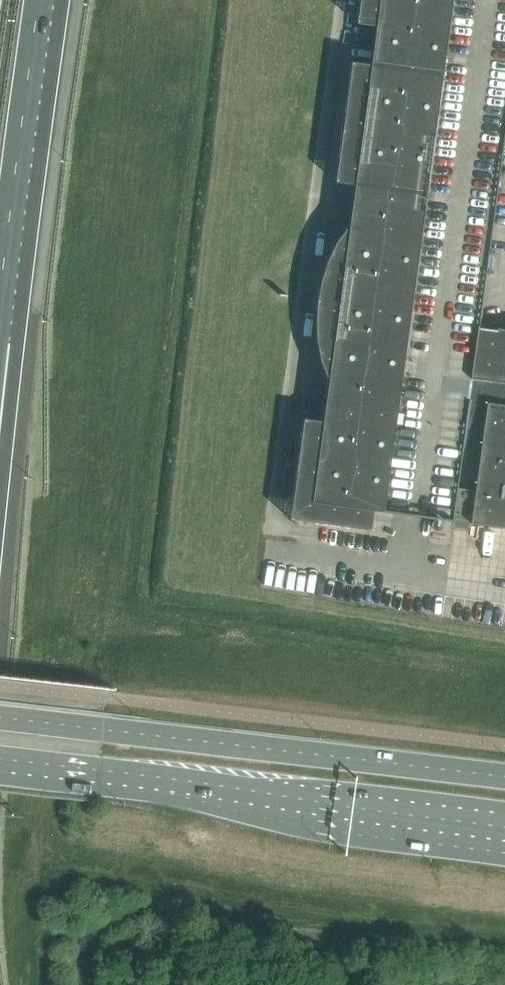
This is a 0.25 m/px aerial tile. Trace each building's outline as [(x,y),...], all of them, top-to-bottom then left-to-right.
[(324,421),(304,418),(291,519),(371,530),(374,510),(454,521),(470,399),(488,402),(471,523),(504,528),(504,329),(497,328),(497,330),(480,328),(487,273),(493,273),(496,252),(490,252),(503,154),(504,154),(504,0),(360,0),(357,23),(377,26),(372,64),(352,61),(336,182),(355,184),(350,223),(337,241),(328,260),(322,280),(318,300),(316,320),(317,340),(321,361),(329,382),(324,421)]
